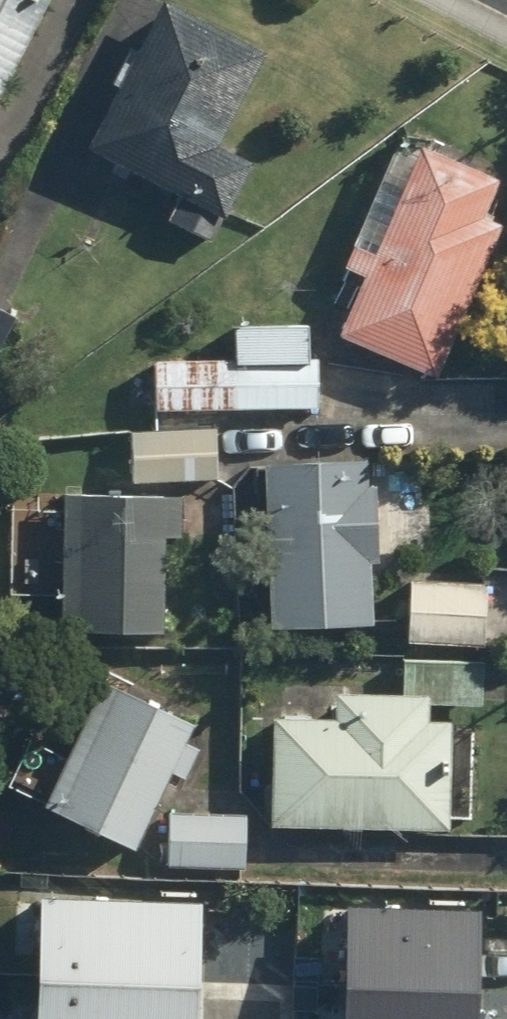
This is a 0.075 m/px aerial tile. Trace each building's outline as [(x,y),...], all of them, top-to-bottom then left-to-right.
[(47,0),(0,0),(0,89),(47,0)] [(155,0),(122,64),(118,61),(104,88),(109,90),(78,150),(176,200),(164,223),(206,245),(248,164),(213,147),(261,54),(155,0)] [(333,270),(356,280),(330,339),(428,382),(499,224),(481,215),(496,181),(416,146),(400,182),(369,252),(345,242),(333,270)] [(12,318),(0,312),(0,341),(12,318)] [(314,369),(304,369),(306,331),(233,328),(232,366),(152,362),(150,408),(312,414),(314,369)] [(125,480),(213,484),(216,433),(127,429),(125,480)] [(362,463),(258,466),(261,631),(366,629),(364,564),(372,564),(370,487),(363,487),(362,463)] [(159,538),(176,539),(177,495),(56,492),(53,633),(157,636),(159,538)] [(483,586),(406,582),(403,648),(480,651),(483,586)] [(420,723),(421,707),(478,710),(480,662),(397,659),(396,694),(329,692),(328,719),(267,716),(262,827),(440,834),(444,724),(420,723)] [(126,853),(164,776),(180,783),(197,750),(181,742),(187,731),(96,686),(35,808),(126,853)] [(165,812),(162,870),(240,873),(242,815),(165,812)] [(192,903),(24,899),(22,1018),(189,1018),(192,903)] [(314,912),(309,1018),(446,1018),(450,918),(314,912)]
